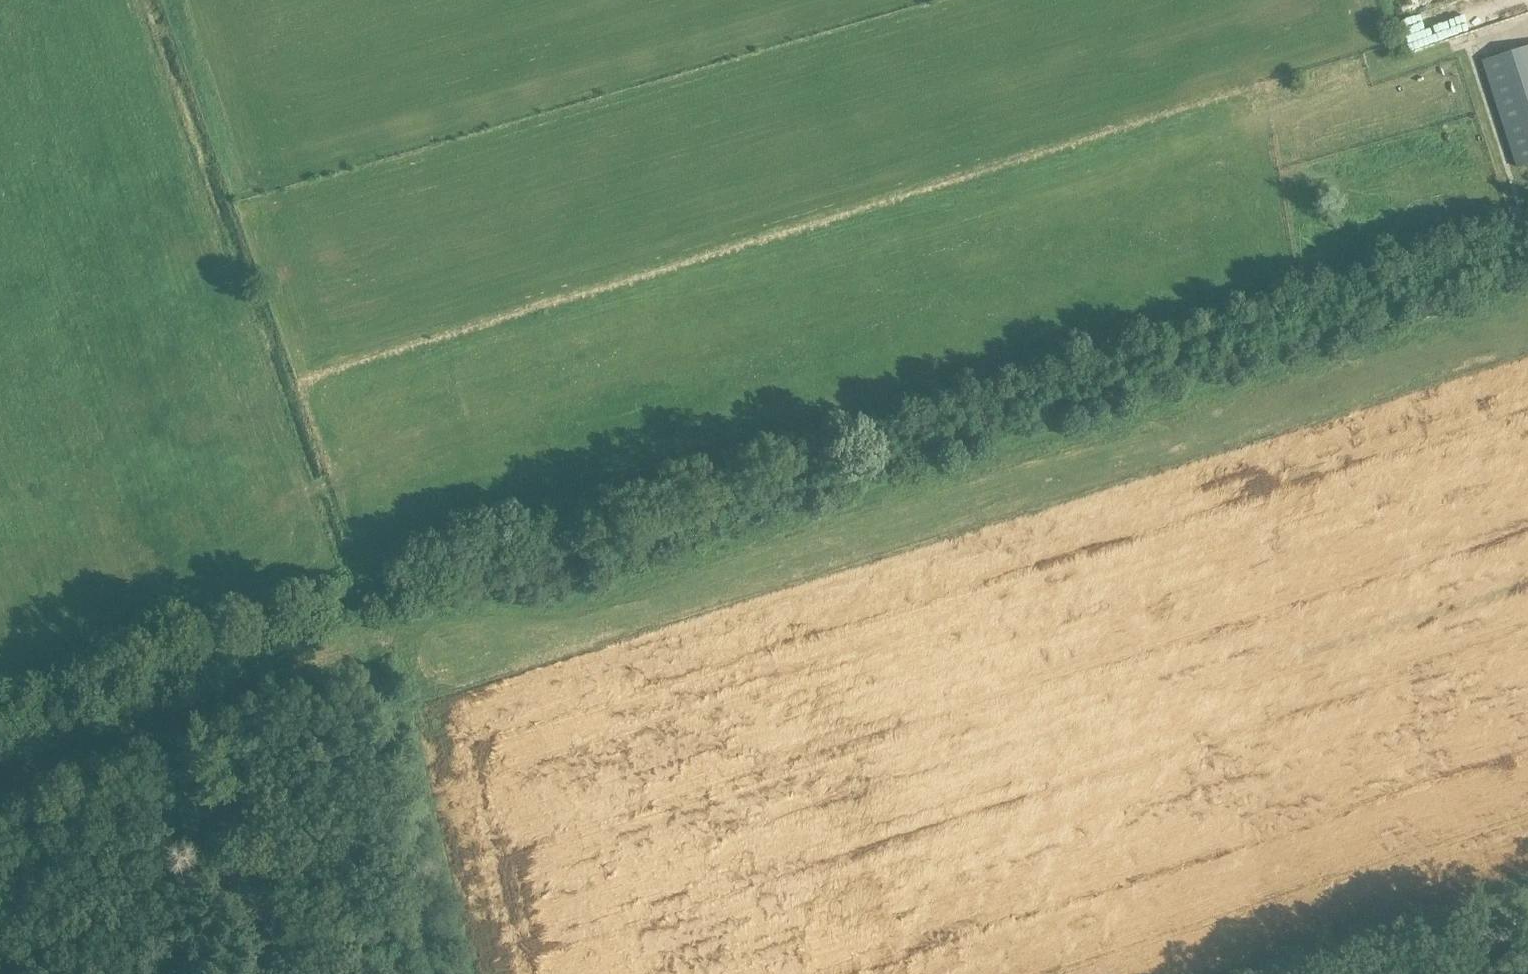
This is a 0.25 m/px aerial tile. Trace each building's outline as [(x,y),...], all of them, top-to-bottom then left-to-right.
[(1417,46),(1440,39),(1431,5),(1407,12),(1417,46)] [(1482,61),(1517,168),(1527,165),(1527,46),(1482,61)]
